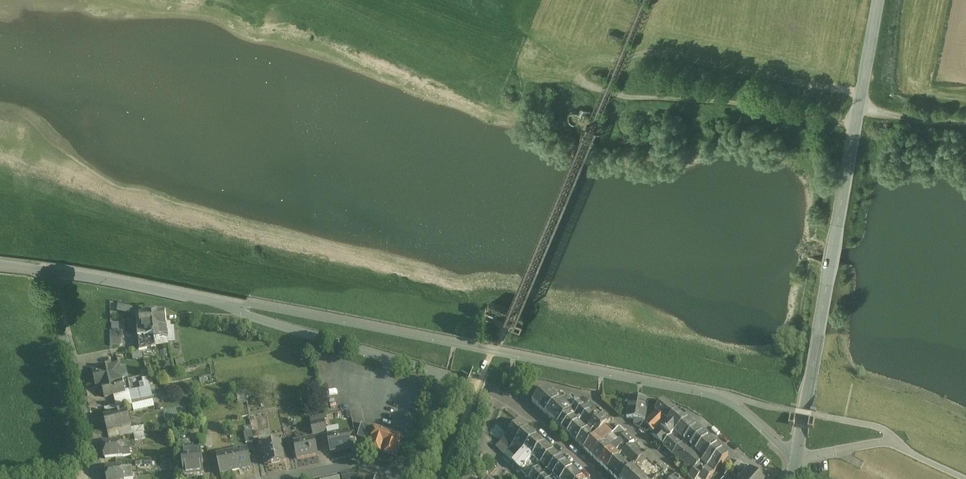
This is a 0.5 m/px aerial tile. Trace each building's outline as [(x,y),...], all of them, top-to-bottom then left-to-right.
[(131,313),(132,306),(118,303),(117,310),(131,313)] [(166,312),(153,313),(154,336),(154,340),(155,340),(168,339),(166,312)] [(153,313),(140,314),(140,316),(137,316),(138,337),(154,336),(153,313)] [(154,336),(138,337),(139,350),(155,346),(156,346),(155,340),(154,340),(154,336)] [(118,365),(100,369),(100,370),(93,371),(96,386),(102,385),(122,380),(118,365)] [(128,379),(122,380),(125,393),(127,392),(130,391),(128,379)] [(122,380),(102,385),(105,398),(114,396),(125,393),(122,380)] [(130,391),(127,392),(129,398),(146,395),(147,402),(152,401),(150,387),(149,387),(144,388),(130,391)] [(559,400),(546,388),(532,402),(545,414),(559,400)] [(244,391),(236,392),(238,403),(246,402),(244,391)] [(125,393),(114,396),(116,406),(123,404),(130,405),(129,398),(127,392),(125,393)] [(146,395),(129,398),(130,405),(131,406),(132,405),(147,402),(146,395)] [(566,397),(561,402),(559,400),(545,414),(558,425),(579,403),(573,397),(570,401),(566,397)] [(648,400),(630,398),(627,418),(635,419),(645,421),(648,400)] [(147,402),(132,405),(134,412),(154,407),(152,401),(147,402)] [(663,402),(644,424),(647,427),(655,434),(677,413),(663,402)] [(579,403),(558,425),(562,429),(574,417),(583,406),(579,403)] [(574,417),(562,429),(567,434),(581,420),(589,412),(583,406),(574,417)] [(597,419),(589,412),(581,420),(567,434),(577,443),(590,428),(597,419)] [(118,415),(104,418),(107,432),(118,430),(131,427),(128,413),(120,414),(118,414),(118,415)] [(655,434),(652,436),(662,445),(674,433),(675,433),(687,421),(686,421),(677,413),(655,434)] [(326,415),(316,417),(317,422),(320,435),(327,434),(324,421),(327,420),(326,415)] [(597,419),(590,428),(577,443),(584,450),(603,429),(607,424),(599,416),(597,419)] [(687,421),(675,433),(684,442),(684,441),(696,427),(687,420),(686,421),(687,421)] [(317,422),(310,424),(313,437),(320,435),(317,422)] [(520,422),(501,442),(509,451),(528,429),(520,422)] [(375,428),(362,423),(358,437),(371,441),(375,428)] [(644,424),(638,431),(641,434),(647,427),(644,424)] [(131,427),(118,430),(120,437),(133,435),(131,427)] [(402,435),(375,427),(375,428),(371,441),(369,448),(395,456),(402,435)] [(696,427),(684,441),(690,447),(702,433),(696,427)] [(610,437),(592,457),(599,463),(626,435),(618,428),(610,437)] [(537,437),(528,429),(509,451),(516,458),(525,449),(537,437)] [(603,429),(584,450),(592,457),(610,437),(609,435),(610,434),(608,432),(607,433),(603,429)] [(118,430),(107,432),(109,438),(120,437),(118,430)] [(252,431),(245,432),(247,443),(254,442),(252,431)] [(348,433),(327,437),(330,453),(351,449),(348,433)] [(674,433),(662,445),(672,455),(684,442),(675,433),(674,433)] [(702,433),(690,447),(688,450),(693,454),(694,454),(696,451),(695,451),(708,438),(702,433)] [(211,434),(204,436),(206,448),(206,449),(214,447),(211,434)] [(626,435),(599,463),(607,471),(622,455),(631,445),(631,446),(634,442),(626,435)] [(204,436),(197,437),(200,449),(206,448),(204,436)] [(537,437),(525,449),(516,458),(512,462),(516,467),(525,458),(541,441),(537,437)] [(708,438),(695,451),(696,451),(700,455),(698,458),(702,462),(704,459),(705,459),(716,445),(708,438)] [(315,439),(294,444),(297,460),(318,456),(315,439)] [(541,441),(525,458),(516,467),(521,471),(545,445),(541,441)] [(684,442),(672,455),(680,461),(688,450),(690,447),(684,441),(684,442)] [(121,442),(103,444),(105,459),(122,457),(131,456),(130,448),(122,449),(121,442)] [(504,456),(509,451),(501,442),(496,447),(504,456)] [(280,443),(264,446),(268,466),(284,463),(280,443)] [(541,466),(554,453),(545,445),(521,471),(529,478),(538,469),(541,466)] [(631,445),(622,455),(635,467),(642,456),(631,446),(631,445)] [(702,462),(698,466),(699,466),(704,471),(722,450),(716,445),(705,459),(704,459),(702,462)] [(248,450),(232,453),(236,471),(252,468),(248,450)] [(688,450),(680,461),(682,462),(681,463),(682,464),(683,463),(685,465),(693,454),(688,450)] [(699,478),(700,478),(709,478),(714,472),(715,473),(729,455),(722,450),(704,471),(699,478)] [(201,451),(182,453),(184,476),(203,474),(202,466),(204,466),(203,460),(202,460),(201,451)] [(232,453),(216,457),(220,475),(236,471),(232,453)] [(554,453),(541,466),(544,469),(542,472),(545,476),(546,476),(549,473),(549,472),(561,459),(554,453)] [(693,454),(685,465),(687,467),(686,468),(688,470),(689,468),(693,472),(699,466),(698,466),(702,462),(698,458),(694,454),(693,454)] [(607,471),(615,478),(625,478),(632,470),(634,468),(635,467),(622,455),(607,471)] [(643,456),(642,456),(635,467),(634,468),(646,478),(660,478),(662,477),(665,473),(657,466),(656,468),(643,456)] [(549,472),(549,473),(551,474),(548,478),(546,476),(545,476),(542,478),(551,478),(566,464),(561,459),(549,472)] [(151,461),(137,463),(138,470),(152,468),(151,461)] [(746,467),(739,461),(735,465),(742,472),(746,467)] [(551,478),(564,478),(573,470),(566,464),(551,478)] [(688,477),(691,478),(697,478),(699,478),(704,471),(699,466),(693,472),(688,477)] [(106,468),(107,478),(124,478),(133,477),(132,468),(123,469),(123,467),(106,468)] [(746,467),(742,472),(738,477),(740,478),(759,478),(746,467)] [(634,468),(632,470),(625,478),(646,478),(634,468)] [(529,478),(530,478),(542,478),(545,476),(542,472),(538,469),(529,478)] [(573,470),(564,478),(582,478),(573,470)] [(662,477),(664,478),(667,478),(671,474),(667,470),(665,473),(662,477)]
